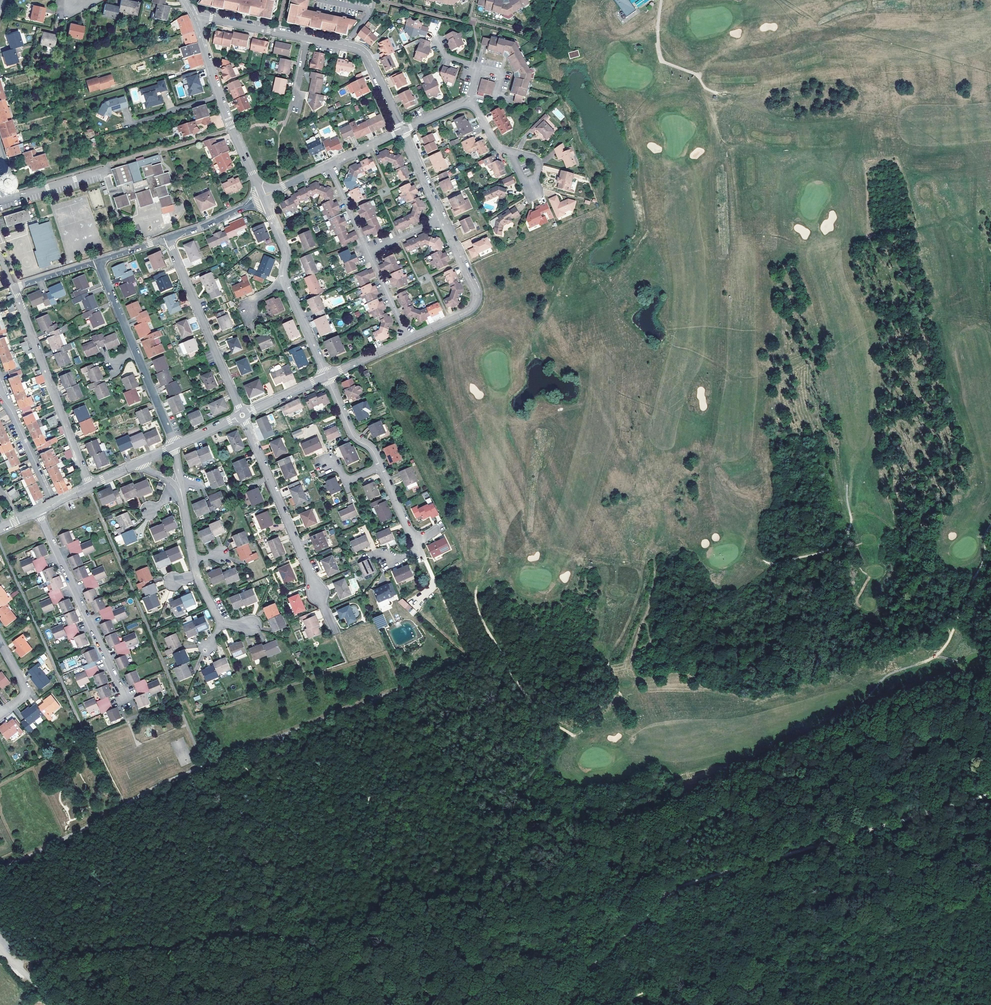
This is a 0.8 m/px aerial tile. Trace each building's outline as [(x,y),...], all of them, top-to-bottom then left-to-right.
[(124,0),(121,0),(120,7),(119,11),(137,15),(140,3),(124,0)] [(199,3),(260,16),(260,18),(271,20),(272,13),(278,10),(276,6),(274,6),(275,0),(260,0),(260,2),(252,0),(202,0),(199,3)] [(290,9),(288,9),(285,11),(288,16),(287,24),(298,26),(299,24),(302,25),(339,33),(342,33),(346,34),(347,30),(349,31),(356,22),(345,20),(341,19),(319,14),(315,14),(305,11),(307,0),(292,0),(290,9)] [(511,5),(507,8),(501,6),(503,0),(486,0),(486,1),(486,3),(482,2),(483,0),(482,0),(479,0),(477,7),(484,8),(484,10),(485,10),(499,14),(500,14),(500,13),(508,15),(514,11),(515,12),(516,11),(528,4),(529,3),(528,1),(530,0),(508,0),(511,5)] [(627,16),(636,9),(630,0),(615,0),(627,16)] [(199,3),(197,2),(197,4),(260,18),(260,16),(199,3)] [(119,11),(120,7),(105,4),(103,16),(117,19),(119,11)] [(158,4),(155,18),(166,20),(169,7),(164,5),(158,4)] [(529,6),(528,4),(516,11),(517,13),(529,6)] [(34,6),(31,20),(42,22),(45,8),(34,6)] [(194,32),(190,19),(188,15),(178,19),(183,35),(194,32)] [(419,23),(418,20),(415,21),(412,20),(410,17),(405,20),(406,22),(404,31),(406,31),(408,36),(414,38),(418,35),(418,34),(425,36),(426,32),(427,32),(428,29),(421,26),(422,24),(419,23)] [(84,27),(70,25),(68,36),(82,39),(84,27)] [(301,27),(339,35),(339,33),(302,25),(301,27)] [(372,31),(365,25),(358,33),(364,39),(365,38),(372,45),(378,39),(371,32),(372,31)] [(221,34),(222,32),(217,31),(215,43),(231,47),(232,44),(234,35),(226,33),(225,34),(221,34)] [(7,35),(11,49),(14,49),(23,46),(18,32),(7,35)] [(197,43),(194,32),(183,35),(180,36),(183,47),(197,43)] [(452,33),(445,36),(447,40),(449,40),(448,43),(452,50),(458,47),(460,48),(460,46),(464,44),(459,34),(458,34),(458,32),(452,33)] [(57,36),(43,33),(40,44),(54,47),(57,36)] [(238,46),(247,48),(249,36),(234,33),(234,35),(232,44),(238,46)] [(419,43),(413,58),(420,61),(421,58),(428,56),(429,51),(428,47),(430,42),(420,38),(417,40),(419,43)] [(269,42),(253,39),(251,50),(267,53),(269,42)] [(379,55),(381,59),(389,56),(394,53),(387,39),(378,43),(380,48),(379,49),(380,52),(382,52),(382,53),(379,55)] [(527,67),(521,55),(520,54),(519,54),(516,47),(508,45),(508,44),(507,44),(494,40),(493,40),(492,42),(485,40),(483,47),(486,48),(487,46),(490,47),(490,49),(489,54),(496,56),(504,58),(506,52),(511,53),(513,58),(507,61),(511,68),(515,75),(521,72),(524,76),(522,81),(516,79),(514,88),(512,95),(516,96),(518,96),(518,100),(515,99),(515,103),(522,105),(524,98),(526,99),(526,97),(529,84),(530,83),(529,83),(531,76),(527,69),(528,69),(527,67)] [(289,56),(291,46),(283,45),(283,43),(276,42),(273,53),(289,56)] [(200,53),(197,43),(183,47),(181,48),(185,58),(188,57),(200,53)] [(11,49),(3,52),(7,66),(19,62),(14,49),(11,49)] [(323,71),(327,54),(316,52),(314,62),(313,68),(323,71)] [(200,53),(188,57),(191,68),(204,64),(200,53)] [(521,55),(527,67),(529,67),(522,54),(521,55)] [(381,59),(379,60),(381,64),(382,64),(386,72),(395,68),(389,56),(381,59)] [(291,60),(281,58),(278,71),(288,74),(289,69),(288,68),(289,67),(290,67),(291,60)] [(345,61),(338,59),(336,67),(341,69),(340,71),(349,73),(354,70),(354,67),(352,63),(349,63),(348,60),(345,59),(345,61)] [(224,67),(221,68),(223,73),(227,80),(236,76),(231,64),(230,64),(224,67)] [(453,84),(458,71),(451,69),(448,70),(447,68),(443,67),(441,74),(445,83),(448,82),(453,84)] [(197,71),(183,75),(184,79),(187,78),(190,85),(189,85),(190,89),(189,89),(190,95),(204,91),(202,85),(201,85),(200,83),(201,82),(200,77),(201,77),(199,74),(198,74),(197,71)] [(311,93),(320,95),(324,75),(313,72),(312,78),(314,78),(311,93)] [(98,77),(87,80),(90,91),(96,89),(95,88),(100,87),(101,89),(111,86),(110,85),(115,84),(112,74),(98,78),(98,77)] [(399,76),(398,74),(391,78),(394,84),(396,83),(397,86),(399,90),(408,86),(403,74),(399,76)] [(426,85),(423,87),(429,99),(433,96),(437,98),(437,94),(440,93),(437,87),(439,86),(437,82),(434,82),(434,81),(431,75),(423,79),(426,85)] [(287,80),(276,77),(273,91),(275,92),(282,93),(284,93),(287,80)] [(369,92),(366,87),(365,88),(363,84),(364,83),(362,79),(356,81),(350,84),(354,92),(357,98),(369,92)] [(238,80),(228,84),(232,91),(234,90),(234,92),(234,94),(236,98),(245,94),(238,80)] [(497,84),(484,80),(482,87),(480,93),(493,97),(497,84)] [(150,90),(144,92),(145,95),(147,103),(145,103),(146,109),(164,103),(162,97),(158,98),(157,93),(160,92),(160,93),(168,91),(165,81),(158,83),(158,86),(155,87),(155,86),(150,88),(150,90)] [(150,88),(141,90),(143,96),(145,95),(144,92),(150,90),(150,88)] [(406,105),(405,107),(406,109),(408,110),(415,106),(413,103),(415,100),(413,97),(410,91),(399,96),(402,102),(404,101),(406,105)] [(311,93),(310,93),(309,98),(311,99),(311,100),(309,102),(313,108),(316,109),(321,106),(324,95),(320,95),(311,93)] [(245,95),(234,100),(236,104),(235,104),(236,107),(237,107),(239,112),(250,107),(245,95)] [(103,104),(98,113),(104,117),(105,114),(110,117),(111,114),(110,110),(112,110),(113,111),(114,110),(114,112),(121,110),(121,109),(128,107),(125,97),(118,99),(118,98),(105,102),(105,103),(103,104)] [(5,99),(0,101),(0,123),(11,120),(11,118),(7,108),(5,99)] [(206,105),(194,109),(197,120),(210,116),(206,105)] [(505,114),(503,110),(500,111),(499,109),(492,113),(495,119),(494,120),(497,126),(499,125),(500,128),(499,129),(502,135),(512,130),(504,115),(505,114)] [(374,129),(384,124),(380,114),(365,121),(366,121),(370,132),(374,130),(374,129)] [(549,118),(546,115),(530,130),(533,134),(538,129),(548,140),(555,133),(545,122),(549,118)] [(212,123),(210,116),(178,126),(180,132),(183,131),(184,136),(193,134),(194,135),(200,131),(198,128),(197,127),(196,125),(202,123),(206,125),(212,123)] [(467,123),(465,116),(455,121),(460,133),(457,134),(459,139),(473,132),(469,124),(468,125),(467,123)] [(0,123),(0,131),(0,132),(2,138),(16,135),(11,120),(0,123)] [(354,135),(355,137),(365,132),(366,134),(370,132),(366,121),(357,125),(351,128),(354,135)] [(350,137),(354,135),(351,128),(349,125),(339,129),(343,139),(346,137),(349,136),(350,137)] [(424,147),(428,155),(438,150),(435,143),(440,141),(436,134),(433,136),(432,134),(423,139),(426,146),(424,147)] [(6,149),(19,145),(16,135),(2,138),(4,143),(6,149)] [(227,152),(228,151),(224,141),(218,143),(216,144),(215,142),(213,138),(202,141),(204,146),(206,146),(212,159),(214,158),(227,152)] [(323,149),(321,145),(318,138),(314,140),(315,141),(307,145),(306,145),(311,155),(314,154),(317,152),(323,149)] [(330,139),(322,142),(323,144),(325,149),(326,151),(329,149),(331,150),(335,148),(336,150),(342,147),(338,138),(331,141),(330,139)] [(473,138),(462,143),(466,151),(470,153),(477,150),(480,156),(488,153),(483,140),(475,143),(473,138)] [(21,144),(19,145),(6,149),(7,152),(8,157),(20,153),(19,148),(22,147),(21,144)] [(563,158),(563,160),(566,168),(575,165),(572,155),(574,155),(571,148),(567,149),(567,151),(563,153),(562,149),(564,148),(562,144),(554,149),(559,160),(562,159),(563,158)] [(27,151),(22,153),(26,165),(30,164),(32,170),(49,165),(45,154),(33,158),(31,150),(27,151)] [(385,162),(389,163),(392,156),(388,154),(387,152),(384,151),(382,152),(383,154),(379,156),(376,158),(379,165),(385,162)] [(227,152),(214,158),(221,172),(232,167),(230,163),(227,157),(229,156),(227,152)] [(443,160),(440,153),(430,158),(434,165),(434,164),(438,172),(448,167),(444,159),(443,160)] [(172,183),(169,173),(164,174),(158,156),(112,170),(117,186),(121,185),(124,195),(115,198),(118,209),(130,205),(129,201),(137,199),(140,207),(160,201),(163,208),(171,205),(168,196),(165,185),(172,183)] [(400,161),(401,160),(400,157),(398,156),(396,157),(392,156),(389,163),(393,165),(395,171),(403,167),(401,164),(400,161)] [(496,179),(505,175),(503,171),(504,170),(501,163),(497,161),(496,162),(493,156),(483,161),(484,164),(486,166),(487,166),(489,169),(492,170),(494,174),(494,175),(496,179)] [(365,163),(364,161),(360,163),(361,165),(364,172),(375,167),(372,159),(369,161),(365,163)] [(361,165),(357,167),(353,168),(353,167),(349,168),(348,169),(350,172),(348,175),(356,178),(356,176),(364,172),(361,165)] [(542,170),(558,174),(559,169),(543,166),(542,170)] [(408,179),(407,176),(405,172),(406,171),(404,167),(403,167),(395,171),(401,182),(408,179)] [(569,172),(562,171),(560,178),(559,178),(558,182),(560,183),(558,188),(570,191),(574,174),(569,172)] [(446,172),(439,175),(442,182),(441,183),(446,194),(455,189),(446,172)] [(350,192),(357,188),(354,182),(356,178),(348,175),(347,180),(345,181),(344,183),(345,186),(347,185),(349,189),(350,192)] [(505,185),(508,186),(515,183),(511,176),(502,181),(505,185)] [(227,192),(233,190),(232,189),(238,187),(239,188),(243,186),(239,177),(234,179),(234,178),(229,181),(223,183),(227,192)] [(3,187),(5,188),(7,188),(8,187),(9,185),(10,184),(9,182),(9,181),(7,179),(6,179),(4,179),(2,180),(1,181),(1,183),(1,185),(2,186),(3,187)] [(316,194),(320,196),(323,188),(318,186),(317,184),(316,184),(312,185),(313,187),(309,189),(307,190),(310,197),(316,194)] [(400,195),(400,197),(415,190),(414,187),(410,188),(408,185),(399,189),(402,194),(400,195)] [(504,197),(507,191),(497,187),(484,193),(487,201),(500,195),(504,197)] [(330,193),(332,192),(330,189),(329,189),(327,189),(323,188),(320,196),(323,197),(326,203),(332,201),(333,200),(332,197),(330,193)] [(349,193),(350,197),(352,196),(354,200),(355,203),(362,200),(357,188),(350,192),(349,193)] [(299,203),(310,197),(307,190),(306,189),(301,191),(302,192),(299,194),(296,196),(299,203)] [(406,204),(410,202),(415,200),(414,196),(417,194),(415,190),(400,197),(401,199),(403,198),(406,204)] [(215,205),(209,192),(196,198),(202,211),(215,205)] [(292,199),(281,204),(285,213),(291,210),(297,208),(296,206),(300,204),(299,203),(295,195),(291,197),(292,199)] [(455,216),(468,210),(464,202),(461,195),(450,200),(452,205),(453,205),(455,209),(454,209),(452,210),(455,216)] [(556,197),(549,200),(557,218),(564,215),(563,213),(568,211),(572,211),(575,202),(568,200),(560,204),(556,197)] [(413,209),(412,212),(420,214),(421,210),(423,209),(424,208),(422,205),(420,206),(419,202),(417,199),(415,200),(410,202),(413,209)] [(332,201),(326,203),(322,205),(324,211),(322,212),(323,214),(338,207),(337,203),(333,205),(332,201)] [(359,216),(374,209),(373,206),(371,208),(368,202),(359,207),(361,210),(358,212),(359,216)] [(546,211),(543,204),(536,208),(535,210),(536,211),(532,213),(531,211),(529,212),(527,220),(530,227),(539,223),(540,225),(546,223),(543,217),(541,218),(540,214),(546,211)] [(326,215),(329,221),(339,216),(337,212),(340,210),(338,207),(323,214),(324,216),(326,215)] [(520,216),(515,208),(510,211),(509,210),(498,218),(497,217),(490,222),(490,225),(491,227),(494,228),(493,231),(501,233),(504,226),(507,224),(508,224),(512,222),(511,220),(514,218),(515,219),(520,216)] [(375,211),(374,209),(359,216),(361,219),(364,218),(366,222),(368,221),(375,218),(375,217),(373,212),(375,211)] [(30,219),(27,210),(3,217),(6,226),(30,219)] [(408,226),(411,224),(415,222),(415,224),(418,223),(419,221),(418,219),(420,214),(412,212),(411,216),(404,219),(408,226)] [(329,227),(330,229),(346,222),(344,218),(340,220),(339,216),(329,221),(331,226),(329,227)] [(476,229),(470,217),(460,221),(466,233),(476,229)] [(381,233),(375,218),(368,221),(370,226),(368,226),(361,229),(364,235),(365,236),(368,234),(369,236),(372,234),(374,237),(381,233)] [(236,232),(247,228),(243,219),(229,225),(230,227),(224,229),(226,232),(229,238),(237,235),(236,232)] [(397,231),(399,230),(403,228),(404,230),(409,228),(408,226),(404,219),(394,224),(397,231)] [(60,259),(49,222),(38,225),(37,223),(28,226),(36,251),(34,252),(40,269),(51,265),(50,262),(60,259)] [(336,236),(337,236),(344,232),(346,231),(344,228),(347,226),(346,222),(330,229),(331,231),(333,230),(336,236)] [(264,224),(253,229),(259,243),(270,238),(268,233),(265,234),(264,232),(267,231),(264,224)] [(210,249),(229,240),(229,238),(226,232),(222,234),(221,231),(216,234),(217,236),(215,237),(207,240),(210,249)] [(309,231),(300,236),(303,244),(305,243),(307,249),(315,245),(309,231)] [(355,233),(348,236),(346,237),(344,232),(337,236),(343,248),(354,243),(353,241),(358,239),(355,233)] [(423,236),(419,238),(415,240),(419,247),(426,244),(429,245),(432,237),(427,236),(426,234),(424,233),(422,234),(423,236)] [(435,253),(441,250),(442,249),(440,245),(439,242),(440,241),(439,238),(438,238),(436,239),(432,237),(429,245),(432,246),(435,253)] [(411,242),(407,244),(405,245),(408,252),(419,247),(415,240),(415,238),(410,240),(411,242)] [(492,247),(487,238),(472,244),(474,248),(468,250),(471,258),(478,255),(477,254),(492,247)] [(200,258),(194,242),(184,246),(191,262),(193,261),(199,258),(200,258)] [(432,261),(433,263),(448,256),(446,252),(442,254),(441,250),(435,253),(431,255),(433,260),(432,261)] [(162,256),(161,252),(149,257),(151,261),(146,263),(150,273),(165,266),(161,256),(162,256)] [(343,262),(345,266),(357,260),(355,256),(351,258),(348,252),(340,256),(342,262),(343,262)] [(310,254),(300,258),(308,276),(318,272),(310,254)] [(382,273),(389,270),(391,269),(393,273),(399,270),(392,255),(385,259),(386,262),(382,263),(383,264),(379,266),(382,273)] [(275,260),(265,256),(258,272),(256,272),(255,275),(265,280),(267,276),(268,277),(275,260)] [(447,265),(445,261),(449,259),(448,256),(433,263),(433,265),(436,264),(438,269),(447,265)] [(346,269),(348,276),(357,272),(355,265),(359,263),(357,260),(345,266),(346,269)] [(117,278),(120,277),(124,275),(125,279),(133,276),(131,271),(127,272),(123,263),(112,268),(117,278)] [(444,272),(449,283),(456,279),(458,279),(456,274),(454,275),(452,271),(451,269),(444,272)] [(375,276),(372,270),(368,272),(368,270),(356,276),(362,288),(368,285),(366,281),(368,280),(375,276)] [(399,270),(393,273),(391,274),(393,278),(389,280),(391,283),(406,276),(405,274),(403,275),(400,270),(399,270)] [(166,276),(164,272),(154,276),(161,292),(172,287),(167,276),(166,276)] [(218,289),(211,274),(200,278),(203,286),(204,285),(208,293),(209,293),(218,289)] [(312,298),(325,292),(323,287),(321,288),(315,274),(304,278),(311,293),(310,294),(312,298)] [(83,275),(73,279),(78,291),(74,292),(76,298),(83,294),(82,291),(85,290),(89,288),(83,275)] [(135,281),(133,276),(125,279),(127,283),(124,284),(120,286),(125,298),(136,294),(131,283),(135,281)] [(242,278),(244,282),(233,287),(237,298),(252,291),(248,281),(246,276),(242,278)] [(407,278),(406,276),(391,283),(393,287),(396,286),(398,289),(407,285),(405,279),(407,278)] [(452,289),(451,293),(459,295),(460,291),(462,290),(463,288),(461,286),(460,286),(458,282),(456,279),(449,283),(452,289)] [(48,289),(50,293),(51,296),(47,298),(50,304),(50,305),(56,303),(55,299),(65,294),(61,283),(48,289)] [(368,285),(362,288),(361,289),(363,294),(361,295),(362,297),(377,290),(376,286),(372,288),(371,284),(368,285)] [(218,289),(209,293),(211,298),(220,294),(218,289)] [(368,304),(378,300),(376,296),(379,294),(377,290),(362,297),(363,300),(365,299),(368,304)] [(43,298),(42,295),(40,291),(28,296),(32,307),(43,302),(45,306),(50,304),(47,298),(47,296),(43,298)] [(401,301),(399,302),(401,307),(403,306),(410,302),(405,291),(398,295),(399,297),(401,301)] [(453,304),(454,306),(457,304),(458,302),(457,300),(459,295),(451,293),(450,296),(444,299),(447,307),(450,305),(453,304)] [(76,298),(72,299),(74,305),(82,301),(87,312),(90,311),(94,309),(97,308),(92,295),(88,297),(85,298),(83,294),(76,298)] [(174,301),(171,295),(164,298),(170,314),(181,310),(178,302),(175,304),(174,301)] [(319,295),(308,300),(314,314),(315,313),(318,319),(326,315),(323,309),(325,309),(319,295)] [(265,306),(268,312),(270,316),(273,314),(284,310),(279,298),(274,300),(274,298),(266,301),(268,305),(265,306)] [(369,313),(384,306),(383,302),(379,304),(378,300),(368,304),(370,310),(368,311),(369,313)] [(142,312),(137,302),(127,306),(132,319),(136,317),(139,316),(141,319),(148,317),(146,311),(142,312)] [(406,313),(404,313),(406,317),(408,317),(410,316),(414,317),(416,310),(413,309),(410,302),(403,306),(404,309),(406,313)] [(434,313),(438,311),(441,310),(438,303),(427,308),(430,316),(431,317),(435,315),(434,313)] [(386,309),(384,306),(369,313),(370,315),(372,314),(375,319),(379,317),(384,315),(383,311),(386,309)] [(420,311),(416,310),(414,317),(418,319),(419,321),(421,322),(424,320),(423,319),(427,317),(430,316),(427,308),(420,311)] [(99,311),(95,313),(92,315),(90,311),(87,312),(83,314),(85,319),(89,318),(94,328),(105,324),(99,311)] [(53,331),(58,329),(55,324),(52,325),(47,314),(36,319),(42,332),(46,330),(49,329),(51,332),(53,331)] [(382,324),(381,327),(389,330),(390,326),(393,324),(391,320),(389,321),(388,316),(386,314),(384,315),(379,317),(382,324)] [(233,327),(228,315),(225,316),(218,318),(218,319),(223,331),(233,327)] [(324,316),(315,320),(318,328),(320,328),(323,336),(332,332),(324,316)] [(150,322),(148,317),(141,319),(142,323),(139,324),(135,326),(140,339),(144,337),(148,336),(151,334),(146,323),(150,322)] [(192,334),(186,320),(177,324),(182,338),(192,334)] [(293,321),(284,325),(290,339),(299,335),(297,330),(293,321)] [(387,335),(389,330),(381,327),(380,331),(373,334),(377,341),(380,340),(383,338),(384,339),(388,337),(387,335)] [(62,334),(60,328),(58,329),(53,331),(54,335),(51,336),(47,338),(52,351),(56,349),(60,348),(63,346),(58,335),(62,334)] [(162,336),(160,331),(151,334),(148,336),(149,339),(146,340),(142,342),(149,358),(165,352),(161,343),(158,337),(162,336)] [(102,334),(97,336),(100,343),(100,344),(104,343),(106,346),(107,350),(120,345),(115,333),(104,338),(102,334)] [(274,345),(269,333),(257,338),(262,350),(274,345)] [(100,352),(98,348),(97,345),(100,343),(97,336),(97,335),(91,337),(93,341),(82,346),(87,357),(100,352)] [(27,342),(29,340),(27,336),(24,338),(25,341),(21,344),(22,347),(28,345),(27,342)] [(337,336),(325,342),(327,347),(329,347),(333,356),(345,351),(337,336)] [(242,349),(237,338),(228,342),(232,353),(242,349)] [(190,358),(195,356),(194,352),(197,350),(198,350),(194,339),(184,343),(188,354),(189,354),(190,358)] [(9,352),(6,344),(0,347),(0,356),(9,352)] [(69,350),(67,345),(63,346),(60,348),(61,351),(58,353),(54,354),(59,367),(70,363),(65,351),(69,350)] [(299,346),(289,350),(291,355),(292,354),(299,369),(308,365),(306,360),(305,360),(301,350),(300,350),(299,346)] [(2,363),(12,360),(15,358),(12,351),(9,352),(0,356),(0,357),(2,363)] [(168,370),(169,369),(163,356),(152,361),(158,374),(168,370)] [(15,358),(12,360),(16,370),(20,368),(16,358),(15,358)] [(251,371),(246,359),(237,363),(242,375),(251,371)] [(16,370),(12,360),(2,363),(6,371),(8,371),(9,374),(20,369),(20,368),(16,370)] [(90,370),(89,366),(81,369),(84,374),(88,373),(92,384),(96,382),(99,381),(103,379),(98,367),(93,368),(90,370)] [(295,378),(291,368),(283,372),(282,369),(271,374),(275,384),(282,381),(283,383),(295,378)] [(11,386),(20,383),(17,375),(22,373),(20,369),(9,374),(10,377),(8,378),(11,386)] [(158,374),(157,374),(162,387),(165,386),(173,382),(168,370),(158,374)] [(66,389),(76,385),(70,372),(60,376),(65,389),(66,389)] [(217,386),(211,373),(201,377),(207,390),(217,386)] [(38,376),(35,377),(38,385),(45,382),(42,375),(38,376)] [(135,389),(138,387),(133,375),(122,379),(127,392),(135,389)] [(351,379),(342,383),(349,399),(359,395),(361,393),(362,391),(360,387),(358,386),(355,388),(351,379)] [(264,392),(259,380),(245,386),(250,398),(264,392)] [(165,386),(170,398),(178,395),(181,394),(176,381),(173,382),(165,386)] [(104,383),(100,384),(97,386),(96,382),(92,384),(88,385),(91,391),(95,389),(99,400),(110,396),(104,383)] [(14,394),(23,390),(20,383),(11,386),(14,394)] [(82,397),(77,384),(76,385),(66,389),(67,392),(66,393),(66,394),(65,395),(68,403),(82,397)] [(127,392),(124,393),(130,406),(140,402),(135,389),(127,392)] [(17,401),(26,398),(23,390),(14,394),(17,401)] [(308,398),(305,400),(309,411),(314,409),(313,407),(322,402),(324,405),(329,403),(325,393),(319,396),(318,394),(315,395),(314,394),(307,397),(308,398)] [(167,400),(174,415),(185,411),(178,395),(170,398),(167,400)] [(26,398),(17,401),(20,409),(22,408),(23,412),(31,409),(29,405),(26,398)] [(227,409),(223,399),(209,405),(213,415),(227,409)] [(280,408),(284,416),(302,408),(299,399),(280,408)] [(363,403),(353,408),(359,421),(369,417),(367,413),(363,404),(363,403)] [(73,410),(79,424),(90,419),(84,406),(73,410)] [(141,425),(152,421),(147,408),(136,413),(141,425)] [(26,425),(35,420),(32,413),(31,409),(23,412),(25,416),(23,417),(26,425)] [(205,421),(200,411),(188,416),(193,426),(205,421)] [(272,431),(266,417),(257,421),(262,435),(272,431)] [(95,431),(90,419),(79,424),(84,435),(95,431)] [(26,425),(30,432),(39,428),(35,420),(26,425)] [(380,422),(368,427),(373,438),(385,433),(380,422)] [(336,427),(325,432),(328,441),(340,435),(336,427)] [(33,439),(42,435),(39,428),(30,432),(33,439)] [(301,429),(292,433),(294,438),(303,434),(301,429)] [(156,430),(144,435),(147,444),(148,446),(161,441),(156,430)] [(244,448),(237,432),(227,436),(234,451),(244,448)] [(143,446),(147,444),(144,435),(143,433),(130,438),(133,447),(135,449),(138,448),(140,450),(144,448),(143,446)] [(9,442),(6,435),(0,437),(0,442),(2,445),(9,442)] [(42,435),(33,439),(37,447),(40,445),(41,449),(47,446),(57,442),(55,438),(48,441),(45,442),(42,435)] [(130,438),(129,436),(116,442),(121,452),(125,451),(126,453),(131,451),(130,448),(133,447),(130,438)] [(317,437),(302,444),(306,454),(314,451),(313,450),(321,446),(317,437)] [(286,452),(281,438),(270,442),(276,456),(286,452)] [(93,456),(102,453),(96,440),(86,444),(91,457),(93,456)] [(2,445),(5,453),(13,449),(9,442),(2,445)] [(348,443),(339,447),(347,465),(357,460),(353,451),(354,450),(353,447),(350,448),(348,443)] [(389,456),(392,463),(401,459),(395,445),(393,445),(387,448),(384,449),(388,457),(389,456)] [(43,461),(52,457),(56,455),(53,448),(49,450),(47,446),(41,449),(43,453),(40,454),(43,461)] [(207,448),(197,453),(201,461),(201,462),(211,458),(207,448)] [(9,460),(16,456),(13,449),(5,453),(9,460)] [(72,455),(70,449),(65,451),(64,452),(66,457),(72,455)] [(109,464),(104,452),(102,453),(93,456),(98,469),(109,464)] [(197,453),(197,452),(185,457),(189,466),(196,463),(201,461),(197,453)] [(12,467),(8,469),(9,473),(19,468),(18,464),(20,464),(16,456),(9,460),(12,467)] [(280,467),(291,462),(289,456),(278,461),(280,467)] [(47,469),(56,465),(52,457),(43,461),(47,469)] [(248,467),(244,459),(233,463),(241,481),(250,477),(246,468),(248,467)] [(296,475),(291,462),(280,467),(286,479),(296,475)] [(25,465),(19,468),(24,479),(32,475),(28,468),(27,469),(25,465)] [(47,469),(50,476),(59,472),(56,465),(47,469)] [(411,467),(400,472),(403,479),(404,479),(407,485),(417,481),(411,467)] [(218,469),(207,474),(212,485),(212,489),(215,489),(224,485),(218,469)] [(53,483),(62,479),(59,472),(50,476),(53,483)] [(24,488),(28,486),(35,483),(32,475),(24,479),(21,480),(24,488)] [(335,477),(326,481),(332,495),(340,491),(337,484),(338,484),(335,477)] [(59,494),(71,488),(70,485),(66,487),(62,479),(53,483),(59,494)] [(147,480),(134,486),(139,496),(140,498),(152,492),(147,480)] [(373,482),(363,486),(369,499),(379,494),(373,482)] [(31,494),(39,490),(35,483),(28,486),(31,494)] [(134,486),(134,484),(121,489),(126,501),(139,496),(134,486)] [(307,500),(300,485),(290,490),(296,505),(307,500)] [(118,505),(122,503),(117,490),(113,492),(111,488),(98,493),(104,506),(116,500),(118,505)] [(263,501),(257,488),(247,492),(253,505),(263,501)] [(31,494),(35,501),(36,504),(44,501),(39,490),(31,494)] [(208,497),(210,501),(211,505),(208,506),(210,512),(211,514),(216,511),(215,507),(225,503),(221,492),(208,497)] [(380,499),(371,503),(372,507),(375,506),(382,521),(392,517),(385,502),(382,503),(380,499)] [(206,503),(205,500),(192,506),(198,517),(210,512),(208,506),(206,503)] [(353,504),(351,505),(352,507),(350,508),(339,512),(343,521),(357,515),(353,504)] [(416,506),(411,509),(415,518),(421,515),(422,519),(430,516),(431,518),(438,515),(433,504),(428,506),(427,505),(418,509),(416,506)] [(316,523),(311,509),(300,514),(306,527),(316,523)] [(272,524),(267,512),(256,516),(262,529),(272,524)] [(126,529),(129,527),(132,526),(127,513),(116,518),(121,528),(117,530),(119,536),(122,535),(127,532),(126,529)] [(173,517),(162,522),(163,525),(167,533),(178,528),(173,517)] [(221,521),(210,526),(210,528),(214,537),(225,532),(221,521)] [(167,533),(163,525),(150,530),(155,542),(168,536),(167,533)] [(203,544),(215,539),(214,537),(210,528),(199,533),(203,544)] [(389,528),(377,534),(381,544),(394,539),(389,528)] [(127,546),(137,541),(133,530),(130,531),(127,532),(122,535),(119,536),(115,538),(117,543),(124,539),(127,546)] [(67,531),(58,535),(63,545),(66,544),(72,541),(67,531)] [(247,543),(249,543),(244,531),(233,536),(238,547),(247,543)] [(328,547),(322,531),(310,537),(316,552),(328,547)] [(366,536),(350,543),(355,552),(370,545),(366,536)] [(275,558),(285,554),(278,538),(268,542),(272,553),(275,558)] [(444,538),(427,546),(433,557),(449,549),(444,538)] [(83,551),(80,545),(77,539),(72,541),(66,544),(71,556),(77,554),(83,551)] [(80,545),(83,551),(84,554),(94,550),(90,541),(80,545)] [(249,558),(250,561),(258,558),(256,553),(252,555),(247,543),(238,547),(236,548),(241,561),(245,559),(249,558)] [(38,558),(43,555),(46,554),(42,544),(33,548),(38,558)] [(167,552),(171,562),(175,561),(182,557),(178,547),(167,552)] [(171,562),(167,552),(154,558),(158,568),(171,562)] [(275,558),(272,553),(264,556),(266,561),(275,558)] [(77,554),(71,556),(68,557),(72,567),(81,564),(77,554)] [(39,571),(43,570),(49,567),(43,555),(38,558),(32,560),(34,566),(37,572),(39,571)] [(339,571),(332,555),(322,560),(328,576),(339,571)] [(34,566),(32,560),(30,558),(20,562),(24,570),(34,566)] [(369,559),(359,564),(365,576),(375,571),(369,559)] [(295,579),(289,564),(278,568),(285,583),(295,579)] [(56,576),(51,566),(49,567),(43,570),(47,580),(49,579),(56,576)] [(81,578),(86,576),(82,566),(74,569),(78,579),(81,578)] [(93,573),(95,579),(106,575),(102,567),(92,571),(93,573)] [(145,583),(149,582),(152,580),(147,567),(136,572),(141,583),(137,584),(139,590),(143,588),(147,587),(145,583)] [(400,568),(392,572),(397,582),(413,575),(409,567),(401,570),(400,568)] [(212,585),(225,579),(223,574),(221,569),(207,574),(212,585)] [(235,569),(223,574),(225,579),(228,584),(240,579),(235,569)] [(93,573),(86,576),(81,578),(86,591),(92,588),(98,586),(95,579),(93,573)] [(62,586),(58,576),(56,576),(49,579),(52,585),(53,589),(59,587),(62,586)] [(350,594),(344,579),(334,583),(340,598),(350,594)] [(143,588),(147,597),(155,593),(157,592),(154,584),(150,585),(147,587),(143,588)] [(379,588),(374,590),(381,608),(390,605),(387,598),(396,595),(391,584),(388,585),(387,584),(382,587),(383,588),(380,589),(379,588)] [(13,599),(10,596),(9,596),(0,586),(0,606),(2,608),(8,603),(13,599)] [(59,587),(53,589),(50,591),(48,592),(50,598),(53,604),(59,602),(64,599),(59,587)] [(91,601),(96,598),(92,588),(86,591),(83,592),(88,602),(91,601)] [(253,589),(240,594),(245,605),(245,606),(257,601),(253,589)] [(160,606),(155,593),(147,597),(143,598),(148,611),(152,610),(157,607),(160,606)] [(181,598),(181,599),(186,608),(196,604),(191,593),(181,598)] [(234,609),(245,605),(240,594),(230,598),(234,609)] [(305,610),(298,594),(289,598),(295,614),(305,610)] [(96,598),(91,601),(95,611),(98,610),(103,607),(99,597),(96,598)] [(54,607),(53,604),(50,598),(40,602),(44,611),(54,607)] [(67,598),(64,599),(59,602),(63,612),(71,608),(67,598)] [(411,606),(402,598),(400,601),(400,602),(408,610),(411,606)] [(174,614),(177,613),(182,611),(186,609),(186,608),(181,599),(170,604),(174,614)] [(0,609),(0,614),(2,616),(4,620),(2,621),(6,626),(16,618),(8,608),(10,606),(8,603),(2,608),(0,609)] [(269,620),(280,615),(275,604),(264,608),(269,620)] [(115,617),(112,611),(109,605),(103,607),(98,610),(103,622),(109,620),(115,617)] [(356,620),(349,605),(337,610),(341,619),(345,617),(348,624),(356,620)] [(112,611),(115,617),(116,620),(126,615),(122,607),(112,611)] [(69,624),(74,621),(77,620),(73,610),(64,614),(69,624)] [(320,633),(317,628),(316,625),(319,624),(315,616),(311,618),(309,613),(300,617),(302,622),(304,621),(308,628),(305,630),(309,638),(320,633)] [(280,615),(269,620),(274,632),(286,627),(281,614),(280,615)] [(383,614),(372,619),(377,629),(388,625),(383,614)] [(204,617),(193,622),(194,623),(198,633),(209,628),(204,617)] [(109,620),(103,622),(100,623),(104,633),(113,630),(109,620)] [(74,621),(69,624),(63,626),(65,633),(68,639),(74,636),(80,634),(74,621)] [(137,622),(126,626),(128,630),(138,626),(137,622)] [(198,633),(194,623),(184,627),(188,638),(198,634),(198,633)] [(65,633),(63,626),(62,624),(51,628),(55,637),(65,633)] [(109,646),(112,644),(118,642),(114,632),(105,636),(109,646)] [(83,633),(80,634),(74,636),(78,646),(87,643),(83,633)] [(123,637),(124,640),(127,646),(137,641),(133,633),(123,637)] [(13,642),(18,648),(20,651),(18,653),(22,657),(32,650),(24,639),(25,638),(23,634),(13,642)] [(174,650),(177,649),(181,647),(176,634),(165,639),(169,649),(166,651),(168,656),(174,654),(176,653),(174,650)] [(118,642),(112,644),(117,657),(123,654),(129,652),(127,646),(124,640),(118,642)] [(247,652),(242,641),(230,647),(234,658),(247,652)] [(276,641),(263,646),(267,655),(268,657),(281,652),(276,641)] [(254,660),(267,655),(263,646),(262,644),(249,649),(254,660)] [(84,652),(88,662),(94,660),(97,658),(92,648),(84,652)] [(176,653),(174,654),(179,667),(186,664),(190,662),(184,650),(179,652),(176,653)] [(40,664),(48,660),(45,654),(37,658),(40,664)] [(128,665),(123,654),(117,657),(115,658),(119,668),(128,665)] [(226,658),(213,663),(214,666),(218,674),(231,669),(226,658)] [(94,660),(88,662),(82,665),(85,671),(87,677),(93,674),(99,672),(94,660)] [(29,671),(33,676),(35,680),(34,681),(40,690),(50,682),(41,670),(43,669),(38,663),(29,671)] [(191,677),(186,664),(179,667),(175,669),(180,681),(191,677)] [(206,682),(219,676),(218,674),(214,666),(202,671),(206,682)] [(132,683),(138,680),(133,670),(125,674),(129,684),(132,683)] [(88,680),(87,677),(85,671),(75,675),(78,684),(88,680)] [(102,671),(99,672),(93,674),(97,684),(106,681),(102,671)] [(0,687),(4,684),(5,686),(10,682),(2,672),(0,674),(0,687)] [(137,695),(143,692),(149,690),(146,684),(144,678),(138,680),(132,683),(137,695)] [(146,684),(149,690),(150,693),(160,688),(156,680),(146,684)] [(97,687),(101,698),(107,695),(109,694),(105,684),(97,687)] [(138,706),(147,703),(143,692),(137,695),(134,696),(138,706)] [(52,695),(46,699),(48,701),(46,702),(46,701),(44,702),(39,707),(45,715),(49,721),(52,718),(50,715),(53,713),(52,712),(60,705),(52,695)] [(106,710),(112,708),(107,695),(101,698),(95,700),(98,706),(100,712),(106,710)] [(88,710),(98,706),(95,700),(94,698),(84,702),(88,710)] [(41,717),(45,715),(39,707),(36,704),(30,708),(29,709),(30,710),(28,711),(26,709),(21,713),(26,719),(20,723),(28,733),(33,729),(30,724),(40,716),(41,717)] [(115,706),(112,708),(106,710),(110,720),(119,716),(115,706)] [(19,726),(14,720),(13,718),(7,723),(6,724),(7,725),(5,726),(3,724),(0,727),(0,731),(6,739),(17,731),(20,734),(23,731),(19,726)]
